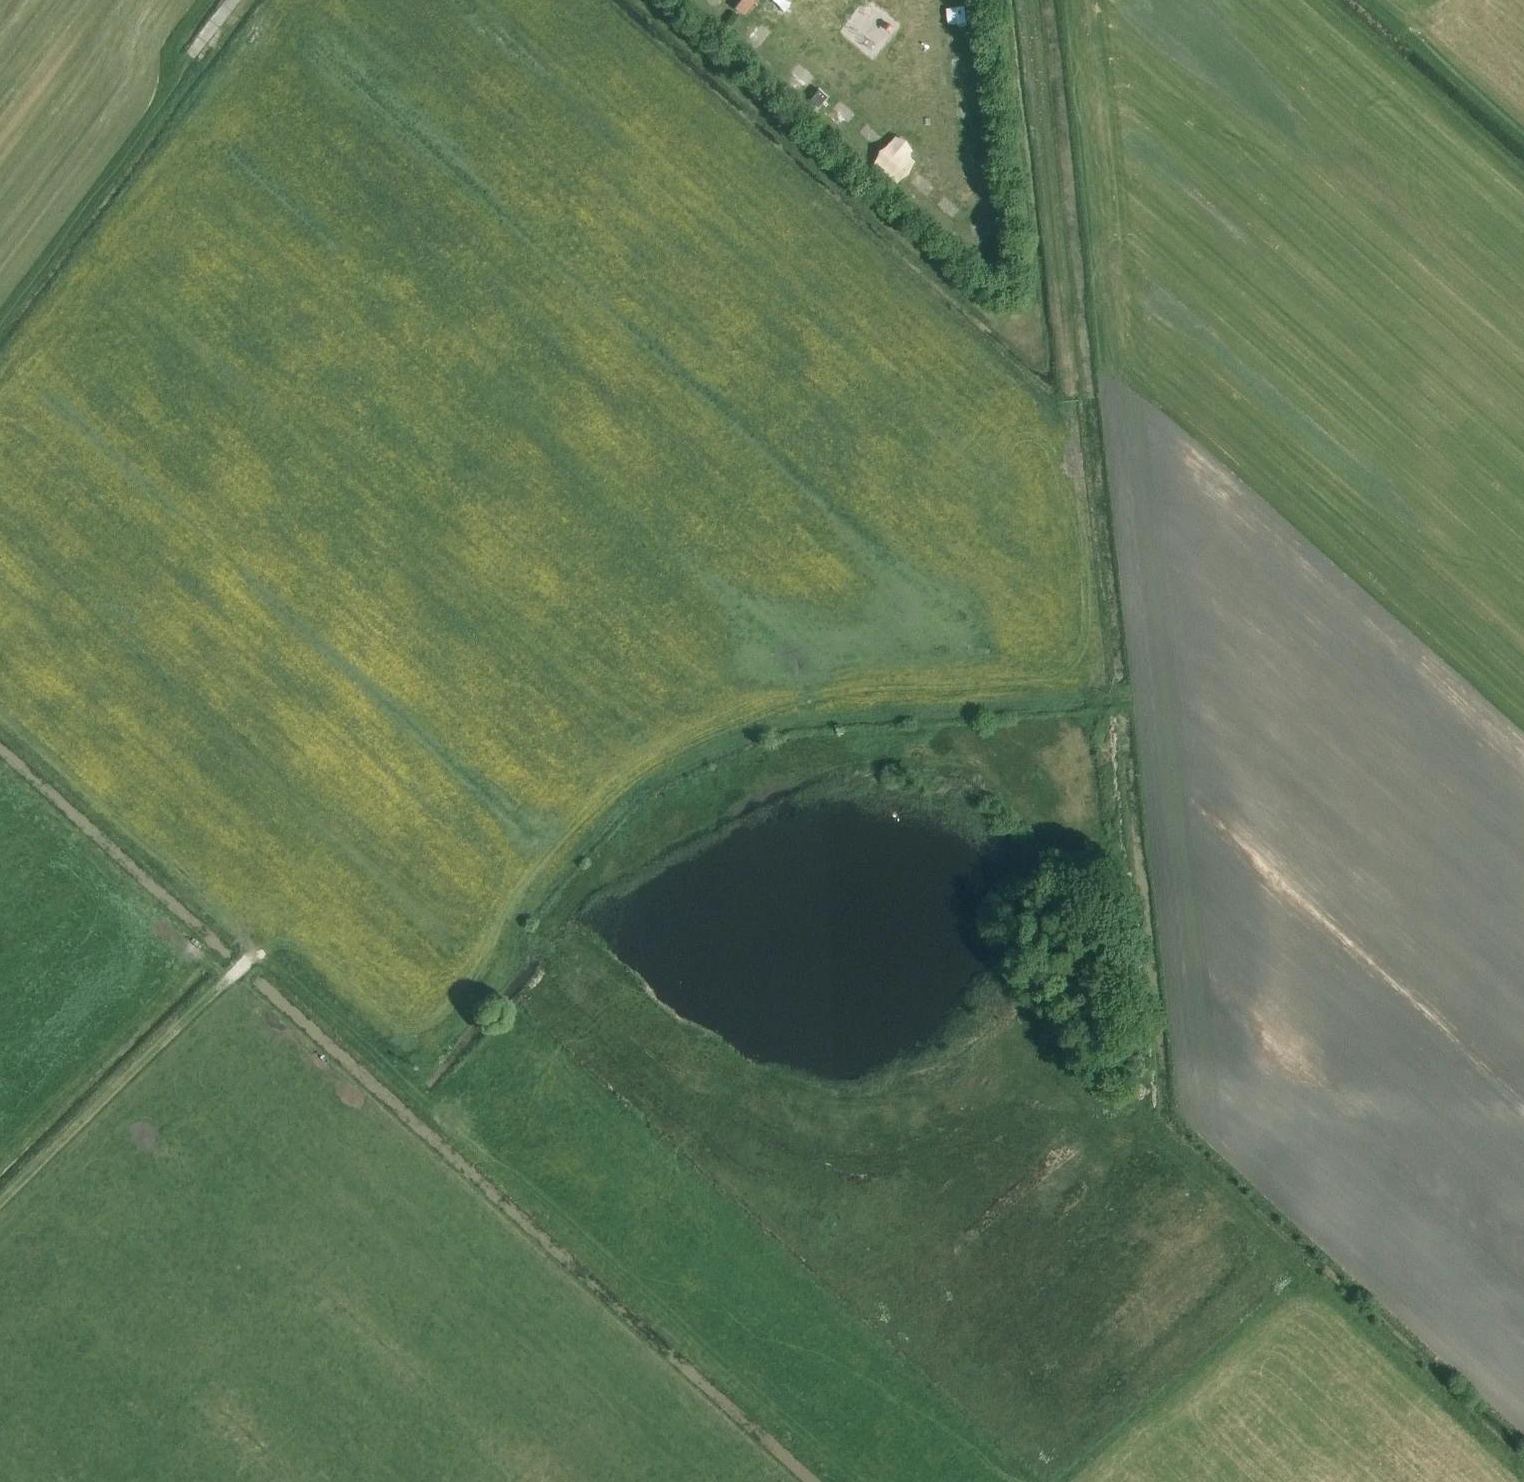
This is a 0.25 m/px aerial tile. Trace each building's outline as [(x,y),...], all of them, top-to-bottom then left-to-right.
[(756,0),(740,0),(734,9),(744,16),(756,0)] [(818,95),(808,106),(817,114),(827,102),(818,95)] [(903,133),(879,159),(906,183),(930,157),(903,133)]
